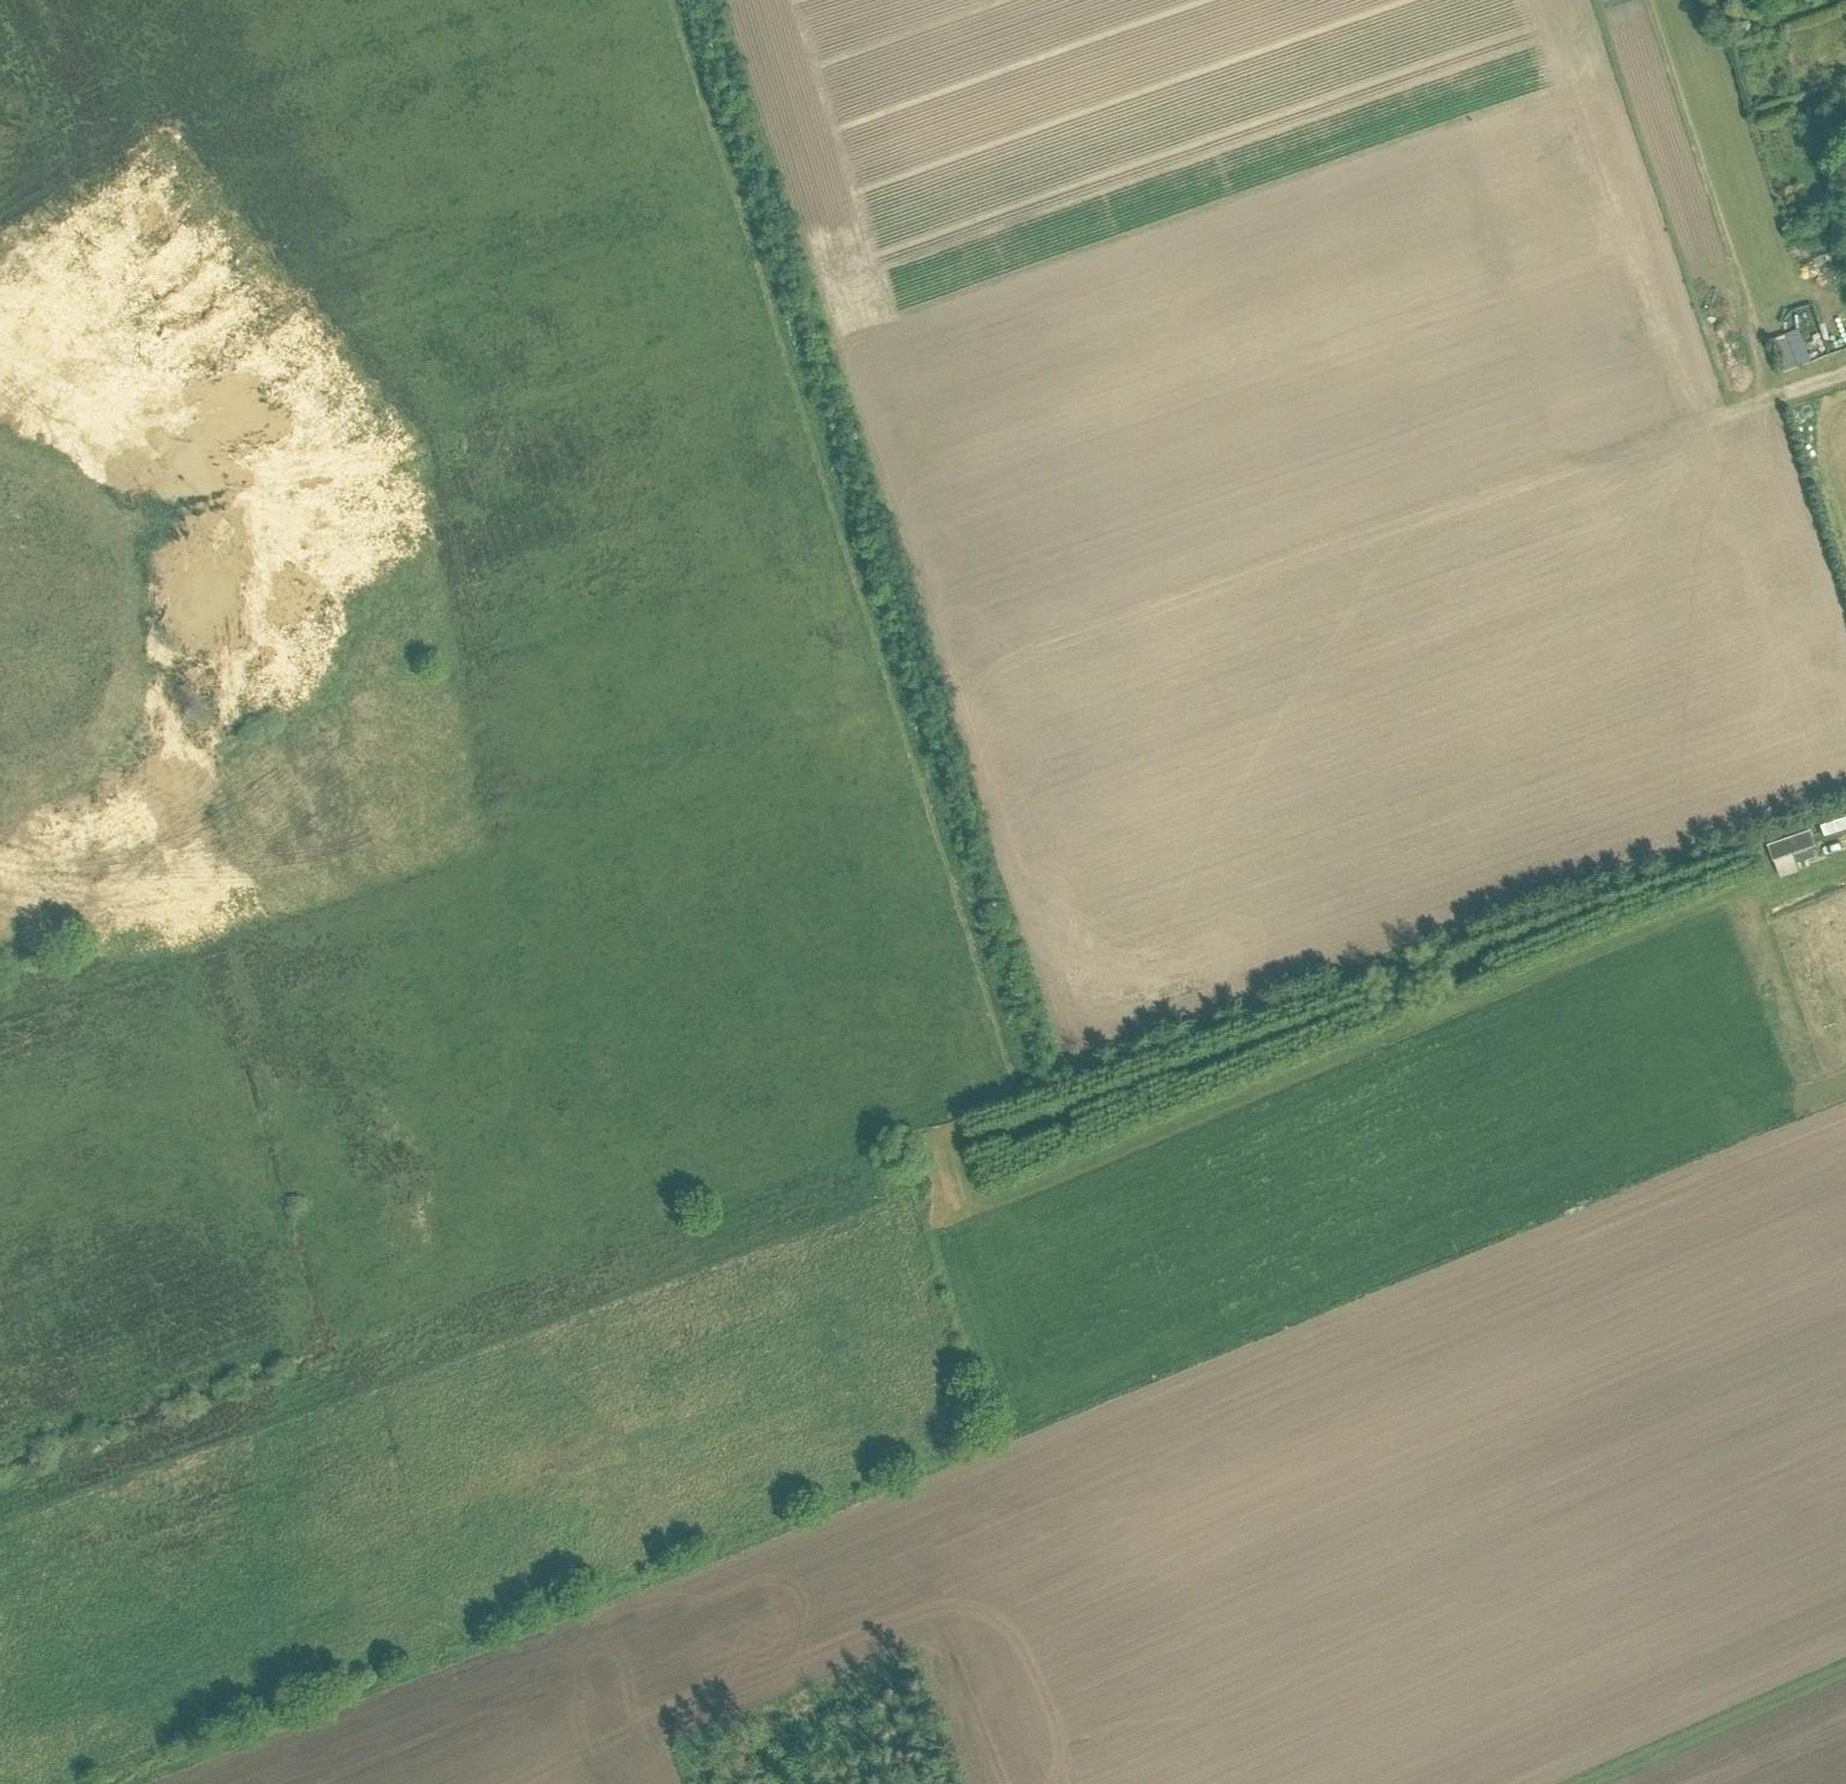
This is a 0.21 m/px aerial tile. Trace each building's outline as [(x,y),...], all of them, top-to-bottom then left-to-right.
[(1814,820),(1816,837),(1845,832),(1845,815),(1814,820)] [(1815,848),(1810,833),(1768,847),(1774,863),(1780,880),(1799,874),(1793,856),(1815,848)]
